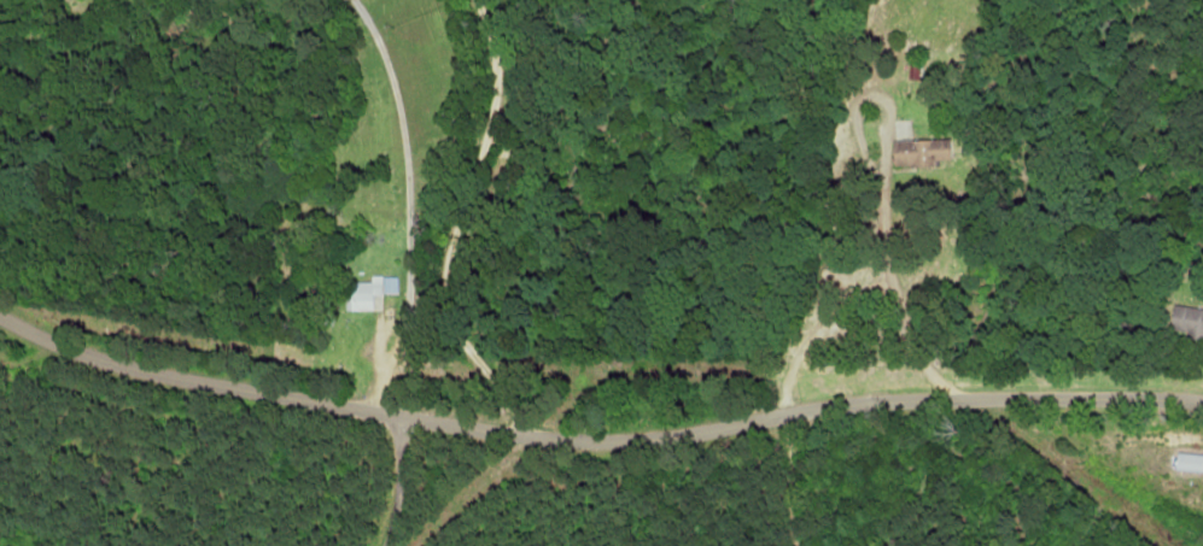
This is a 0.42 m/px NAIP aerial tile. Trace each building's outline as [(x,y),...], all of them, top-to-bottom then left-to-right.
[(890,140),(891,165),(933,164),(932,138),(890,140)] [(343,310),(382,310),(383,292),(396,292),(396,276),(369,275),(369,282),(344,282),(343,310)] [(1175,304),(1171,330),(1202,335),(1202,308),(1175,304)] [(1201,472),(1201,454),(1174,453),(1173,470),(1201,472)]
